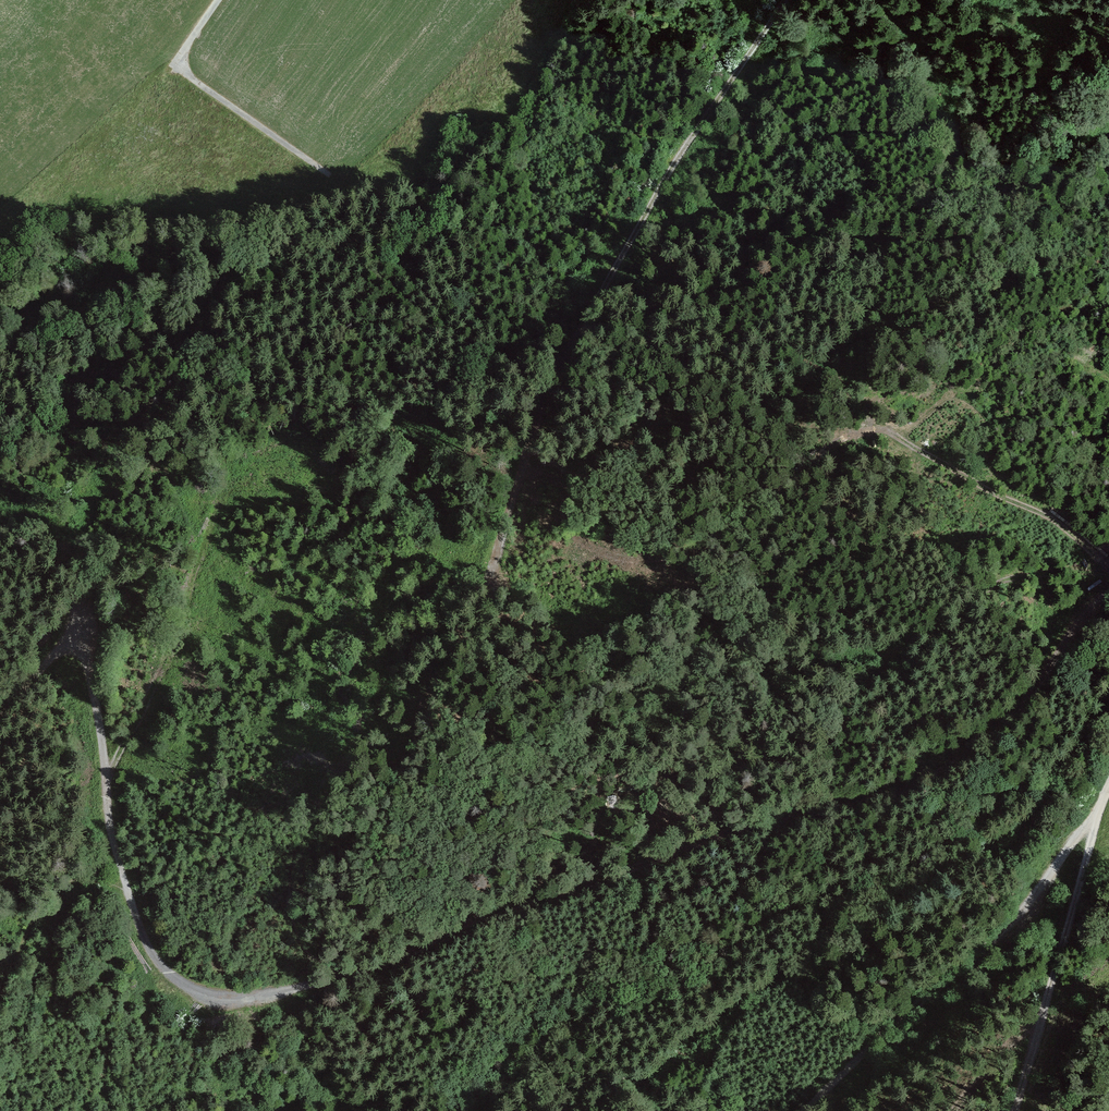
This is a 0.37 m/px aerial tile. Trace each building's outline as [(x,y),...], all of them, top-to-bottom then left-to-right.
[(163,977),(156,985),(163,992),(170,984),(163,977)]
